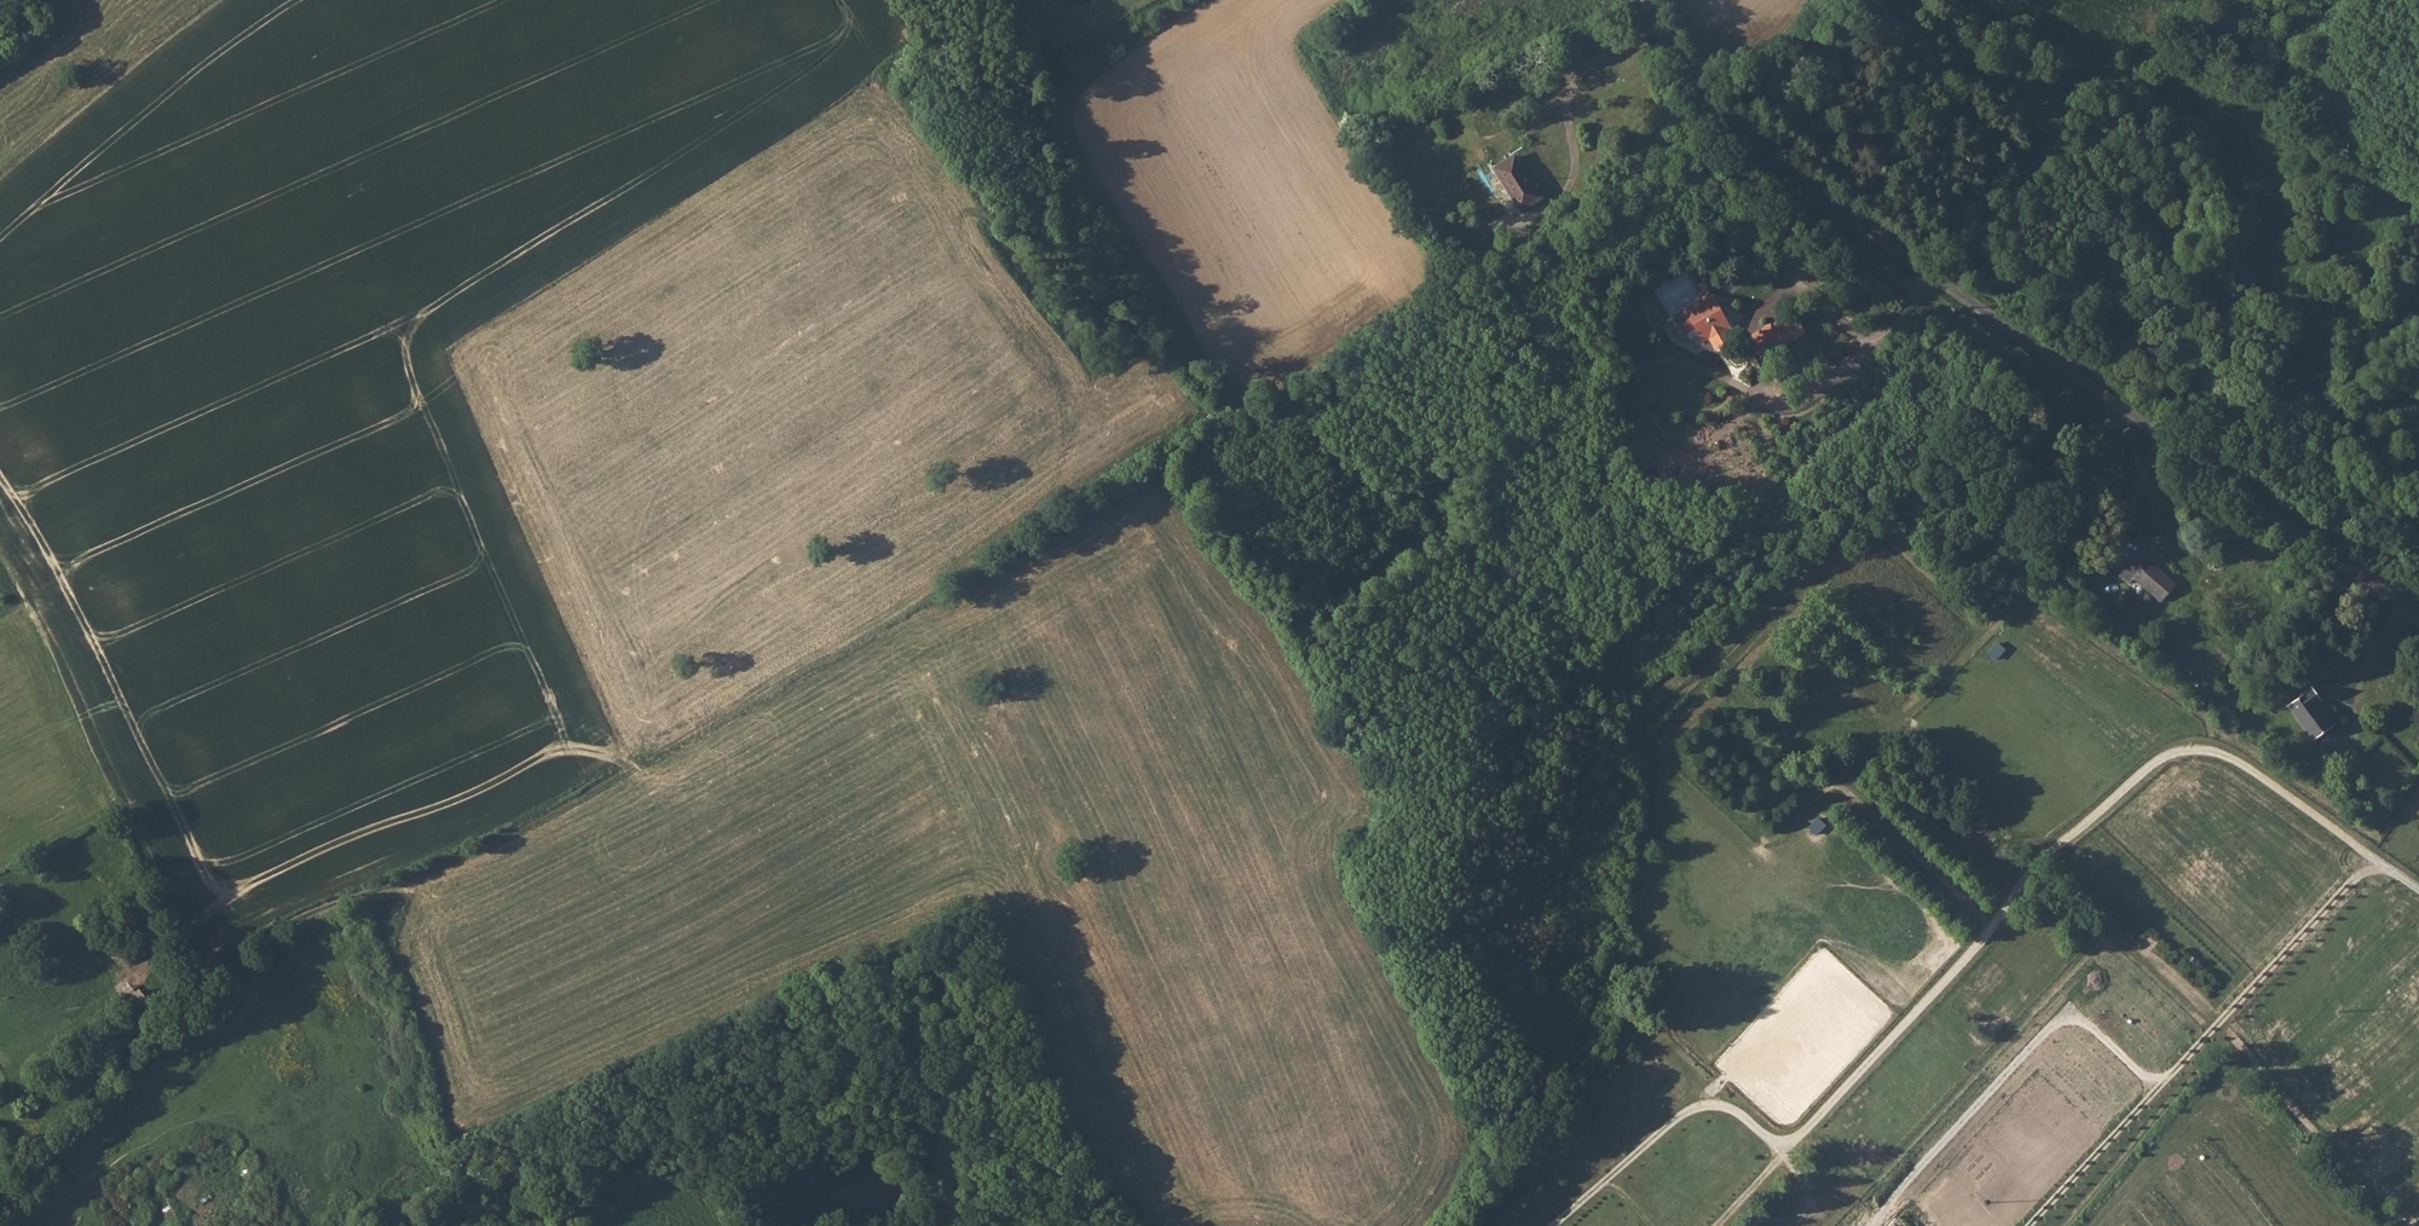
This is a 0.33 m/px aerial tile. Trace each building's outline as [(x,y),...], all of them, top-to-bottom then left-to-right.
[(1517,154),(1498,167),(1522,209),(1544,196),(1517,154)] [(1464,185),(1468,196),(1484,190),(1480,179),(1464,185)] [(1666,303),(1682,299),(1678,281),(1662,285),(1666,303)] [(1702,299),(1673,314),(1683,332),(1696,324),(1705,341),(1710,338),(1714,344),(1717,345),(1728,339),(1729,336),(1725,330),(1730,327),(1706,288),(1698,293),(1702,299)] [(1769,324),(1744,339),(1752,355),(1778,341),(1780,344),(1803,332),(1794,316),(1771,328),(1769,324)] [(2140,547),(2120,570),(2131,579),(2136,574),(2163,598),(2178,579),(2140,547)] [(2310,685),(2286,702),(2311,737),(2332,723),(2316,700),(2321,697),(2310,685)]
